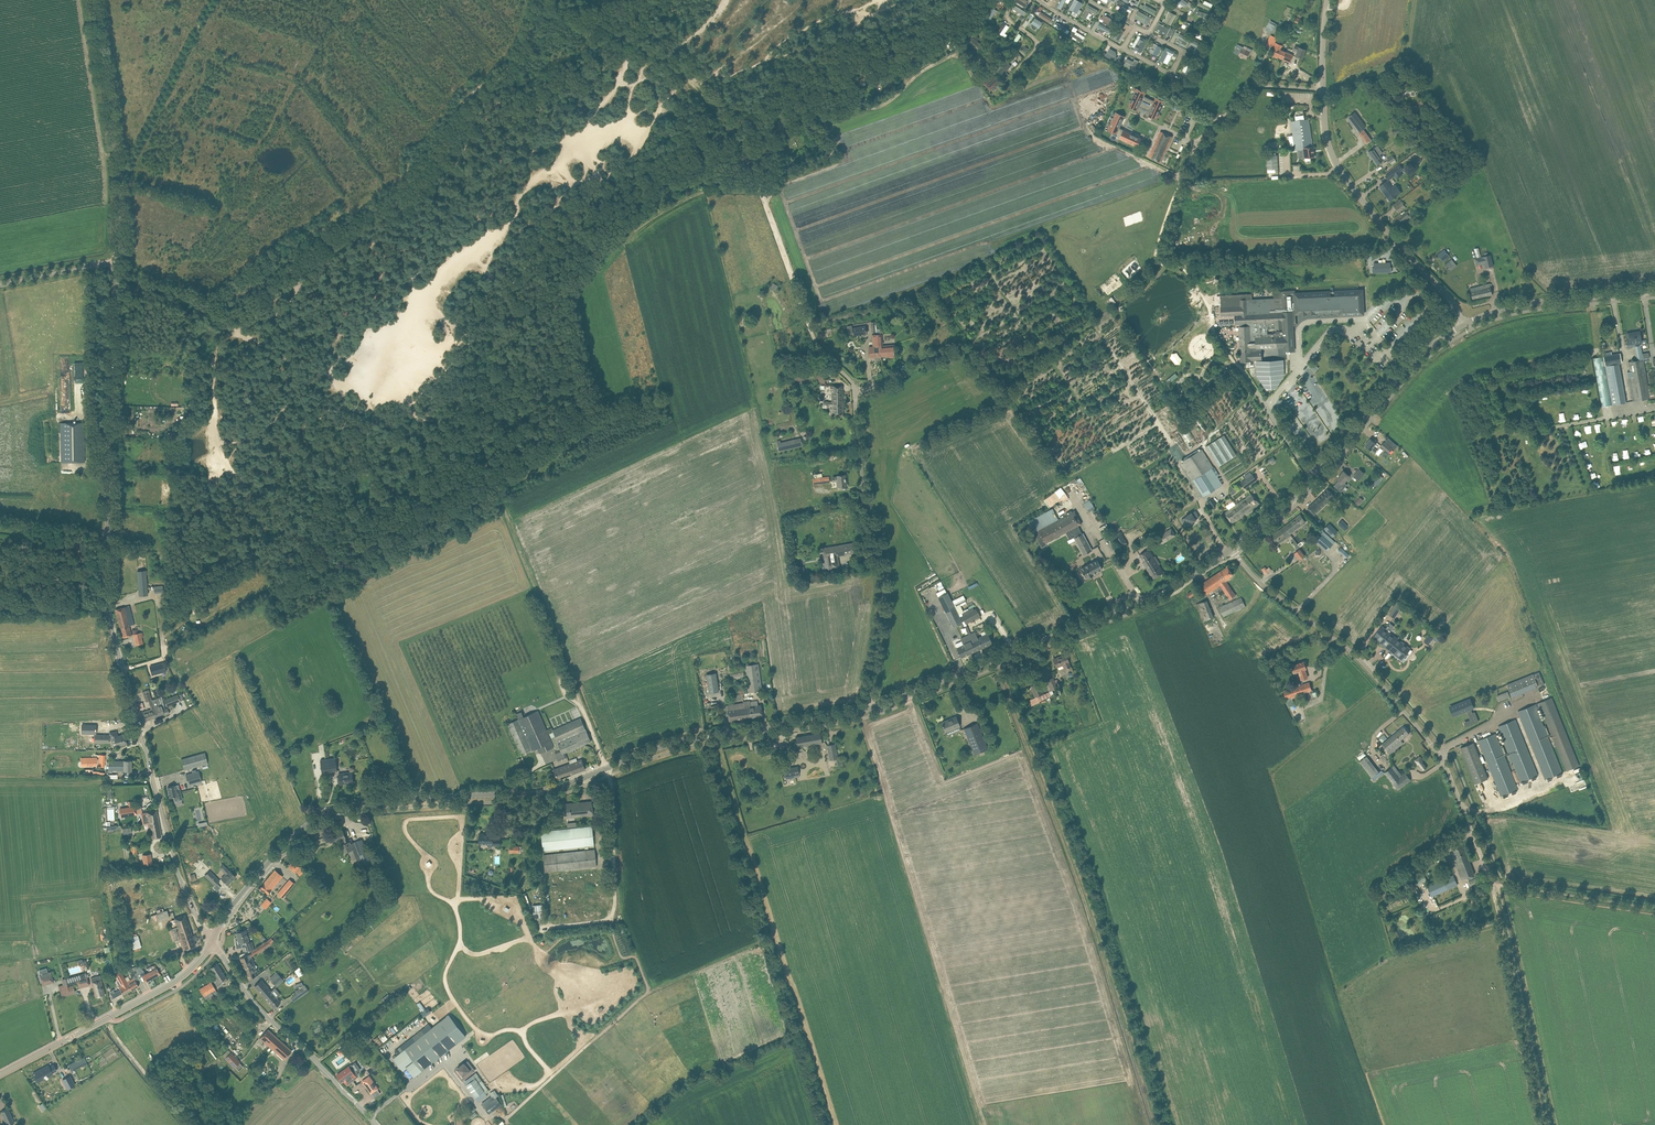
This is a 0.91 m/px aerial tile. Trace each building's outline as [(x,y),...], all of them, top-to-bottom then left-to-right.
[(1057,7),(1061,9),(1066,0),(1061,0),(1057,7)] [(1077,13),(1082,3),(1076,0),(1074,0),(1069,9),(1077,13)] [(1204,3),(1199,0),(1197,4),(1211,11),(1214,4),(1205,0),(1204,3)] [(1133,8),(1124,3),(1121,9),(1126,11),(1127,11),(1131,13),(1133,8)] [(1095,13),(1097,14),(1098,11),(1097,10),(1088,5),(1082,17),(1085,19),(1090,11),(1095,14),(1095,13)] [(1199,10),(1197,15),(1205,18),(1204,20),(1208,21),(1211,14),(1199,10)] [(1051,24),(1054,19),(1042,11),(1039,16),(1051,24)] [(1138,11),(1135,18),(1144,23),(1146,18),(1150,20),(1152,18),(1147,16),(1138,11)] [(1165,19),(1164,19),(1163,21),(1170,25),(1175,15),(1169,12),(1165,19)] [(1101,16),(1099,20),(1111,26),(1114,21),(1110,19),(1109,21),(1104,18),(1105,16),(1103,15),(1102,17),(1101,16)] [(1035,18),(1031,23),(1038,28),(1042,23),(1035,18)] [(996,30),(1002,35),(1010,27),(1004,21),(996,30)] [(1271,21),(1268,26),(1267,26),(1265,29),(1273,34),(1273,33),(1275,34),(1276,31),(1275,30),(1278,25),(1271,21)] [(1056,22),(1054,26),(1064,32),(1067,29),(1056,22)] [(1112,30),(1110,29),(1099,23),(1097,27),(1108,33),(1108,32),(1110,33),(1112,30)] [(1189,29),(1188,29),(1191,24),(1188,23),(1185,27),(1181,25),(1179,29),(1187,33),(1189,29)] [(1121,41),(1124,32),(1115,29),(1112,38),(1121,41)] [(1009,38),(1015,44),(1023,36),(1016,30),(1009,38)] [(1075,33),(1073,31),(1070,35),(1081,42),(1083,39),(1074,34),(1075,33)] [(1183,40),(1181,45),(1185,47),(1187,42),(1189,39),(1180,34),(1179,34),(1178,37),(1178,38),(1183,40)] [(1273,47),(1275,42),(1277,38),(1271,35),(1269,39),(1267,44),(1273,47)] [(1141,54),(1149,41),(1141,36),(1133,49),(1141,54)] [(969,43),(977,50),(982,45),(974,38),(971,41),(969,43)] [(1099,51),(1103,44),(1097,41),(1096,44),(1087,39),(1085,44),(1099,51)] [(955,47),(951,40),(947,42),(951,49),(955,47)] [(1191,44),(1196,47),(1194,51),(1198,53),(1200,49),(1202,45),(1193,41),(1192,41),(1191,43),(1191,44)] [(1273,50),(1273,51),(1272,54),(1283,59),(1290,62),(1293,55),(1288,53),(1286,52),(1281,50),(1283,45),(1275,42),(1273,47),(1275,47),(1274,50),(1273,50)] [(1153,43),(1151,47),(1155,49),(1153,54),(1157,56),(1161,47),(1153,43)] [(1233,52),(1239,55),(1246,59),(1249,52),(1251,52),(1252,49),(1244,46),(1243,47),(1237,44),(1233,52)] [(1166,47),(1159,60),(1164,62),(1168,54),(1172,56),(1174,51),(1166,47)] [(1298,51),(1296,56),(1303,58),(1306,49),(1300,47),(1299,48),(1295,47),(1294,50),(1298,51)] [(1115,52),(1110,48),(1106,56),(1115,61),(1117,58),(1115,57),(1116,55),(1115,52)] [(915,50),(907,54),(912,64),(920,59),(915,50)] [(1132,64),(1126,61),(1124,66),(1135,71),(1139,61),(1135,59),(1134,61),(1132,64)] [(1006,62),(997,71),(1005,78),(1008,75),(1005,72),(1010,66),(1006,62)] [(1193,67),(1189,65),(1186,73),(1182,71),(1181,76),(1188,79),(1193,67)] [(857,78),(860,84),(868,80),(865,74),(857,78)] [(984,83),(990,90),(999,81),(993,75),(984,83)] [(1417,92),(1417,85),(1411,86),(1412,88),(1401,89),(1402,93),(1412,92),(1412,95),(1415,95),(1415,92),(1417,92)] [(1148,115),(1147,116),(1156,120),(1156,119),(1165,101),(1156,97),(1154,101),(1144,96),(1145,93),(1146,93),(1146,92),(1137,88),(1137,89),(1136,91),(1129,106),(1128,107),(1137,111),(1137,110),(1139,106),(1150,111),(1148,115)] [(1110,137),(1118,141),(1120,139),(1137,147),(1138,147),(1142,138),(1141,138),(1124,130),(1123,130),(1119,128),(1125,116),(1116,112),(1108,130),(1112,133),(1110,137)] [(1348,117),(1359,131),(1366,126),(1355,112),(1348,117)] [(777,127),(778,128),(776,129),(780,134),(786,130),(784,128),(787,126),(786,125),(788,124),(784,119),(787,118),(784,114),(782,117),(781,118),(782,119),(780,120),(780,119),(776,122),(779,125),(777,127)] [(1311,160),(1311,157),(1315,157),(1313,146),(1309,119),(1304,119),(1296,121),(1291,121),(1292,127),(1293,135),(1294,145),(1295,150),(1296,150),(1303,149),(1304,154),(1305,158),(1305,161),(1311,160)] [(1364,129),(1359,133),(1367,144),(1372,140),(1364,129)] [(1149,156),(1160,162),(1172,136),(1160,131),(1149,156)] [(1378,146),(1369,152),(1377,164),(1383,160),(1380,155),(1383,153),(1378,146)] [(1278,155),(1267,155),(1267,169),(1278,169),(1278,155)] [(1414,156),(1412,160),(1415,161),(1418,162),(1418,163),(1420,164),(1423,159),(1414,155),(1414,156)] [(1392,171),(1390,173),(1385,176),(1388,180),(1394,176),(1397,179),(1403,175),(1400,171),(1402,169),(1400,165),(1392,171)] [(1381,185),(1379,186),(1390,201),(1402,192),(1397,184),(1392,188),(1387,181),(1382,184),(1381,184),(1381,185)] [(1392,222),(1396,227),(1410,216),(1413,214),(1410,209),(1407,211),(1403,214),(1401,211),(1406,208),(1400,200),(1393,205),(1399,214),(1394,218),(1395,219),(1392,222)] [(1170,257),(1179,253),(1174,245),(1166,249),(1170,257)] [(1444,249),(1438,253),(1443,260),(1449,255),(1444,249)] [(1481,257),(1476,258),(1477,265),(1485,263),(1485,264),(1486,268),(1493,266),(1494,266),(1491,255),(1488,255),(1485,256),(1481,257)] [(1450,271),(1457,265),(1452,259),(1445,264),(1450,271)] [(1392,271),(1391,271),(1391,269),(1391,267),(1392,267),(1390,267),(1390,263),(1374,263),(1374,268),(1375,268),(1375,272),(1392,272),(1392,271)] [(1471,291),(1473,299),(1492,295),(1491,289),(1489,283),(1479,286),(1480,289),(1471,291)] [(1239,327),(1241,361),(1252,361),(1252,360),(1254,360),(1258,360),(1258,359),(1260,356),(1262,356),(1261,348),(1289,347),(1288,331),(1276,332),(1276,333),(1267,334),(1267,329),(1293,328),(1292,314),(1300,314),(1315,313),(1339,312),(1339,313),(1359,313),(1359,314),(1364,314),(1362,290),(1334,291),(1334,292),(1331,293),(1331,291),(1295,293),(1295,290),(1274,291),(1274,298),(1252,299),(1252,294),(1220,295),(1221,316),(1235,315),(1235,324),(1239,324),(1239,327)] [(910,331),(916,329),(913,321),(906,324),(910,331)] [(867,334),(865,326),(852,328),(853,336),(867,334)] [(888,356),(888,357),(895,356),(895,354),(894,351),(894,344),(883,345),(882,335),(881,335),(881,328),(876,329),(877,335),(872,335),(872,341),(873,347),(869,347),(870,357),(883,356),(888,356)] [(1640,331),(1626,334),(1628,344),(1634,343),(1635,346),(1637,360),(1643,359),(1641,345),(1642,345),(1641,340),(1640,331)] [(1620,353),(1604,356),(1605,366),(1622,362),(1620,353)] [(1605,366),(1604,356),(1592,358),(1601,407),(1612,405),(1605,366)] [(1628,362),(1629,369),(1627,370),(1632,401),(1654,397),(1654,393),(1654,384),(1648,385),(1643,359),(1637,360),(1628,362)] [(1283,360),(1257,361),(1257,376),(1267,390),(1269,389),(1273,388),(1275,390),(1283,374),(1283,360)] [(1307,365),(1315,372),(1319,368),(1310,360),(1307,365)] [(1619,363),(1605,366),(1612,405),(1626,402),(1619,363)] [(83,375),(83,364),(75,364),(76,375),(83,375)] [(1168,378),(1171,382),(1177,376),(1174,372),(1168,378)] [(827,408),(829,407),(830,406),(830,414),(843,414),(843,405),(842,405),(842,386),(831,386),(831,392),(831,402),(829,402),(828,401),(827,400),(825,400),(824,401),(823,402),(823,403),(822,404),(822,405),(823,407),(824,407),(825,408),(827,408)] [(61,407),(33,407),(34,473),(61,473),(61,407)] [(1199,443),(1207,438),(1196,420),(1188,425),(1199,443)] [(84,422),(63,423),(61,423),(62,462),(85,462),(84,422)] [(1190,449),(1198,444),(1188,428),(1180,433),(1190,449)] [(1237,455),(1224,435),(1206,446),(1219,467),(1237,455)] [(780,442),(777,443),(779,450),(802,445),(801,438),(780,442)] [(1370,439),(1365,445),(1369,449),(1374,453),(1377,450),(1373,447),(1376,444),(1375,442),(1370,439)] [(1389,453),(1392,450),(1383,442),(1380,446),(1389,453)] [(1213,467),(1202,449),(1181,462),(1203,497),(1223,485),(1212,468),(1213,467)] [(1339,480),(1334,486),(1341,491),(1343,489),(1347,484),(1344,482),(1350,476),(1348,474),(1343,471),(1337,478),(1339,480)] [(1245,488),(1256,480),(1252,474),(1241,482),(1245,488)] [(838,476),(832,477),(833,481),(837,481),(837,487),(847,486),(845,475),(837,476),(838,476)] [(1314,515),(1334,496),(1331,493),(1327,489),(1307,508),(1314,515)] [(1057,490),(1042,499),(1047,507),(1058,501),(1060,504),(1069,499),(1064,493),(1060,495),(1057,490)] [(1251,493),(1225,513),(1232,523),(1246,513),(1247,514),(1260,504),(1251,493)] [(1084,503),(1088,512),(1095,508),(1090,500),(1084,503)] [(1058,519),(1034,533),(1041,547),(1046,545),(1046,544),(1066,533),(1069,539),(1073,538),(1082,554),(1092,549),(1083,533),(1082,533),(1078,526),(1082,524),(1075,510),(1058,519)] [(1195,511),(1182,519),(1186,526),(1199,517),(1195,511)] [(1300,514),(1285,526),(1289,533),(1289,534),(1290,534),(1295,531),(1295,530),(1306,522),(1303,519),(1300,514)] [(1342,530),(1347,526),(1341,519),(1336,523),(1342,530)] [(1330,524),(1325,529),(1332,537),(1337,532),(1330,524)] [(1289,533),(1285,526),(1272,536),(1278,544),(1283,541),(1291,535),(1290,534),(1289,534),(1289,533)] [(1167,539),(1175,533),(1171,528),(1163,533),(1167,539)] [(1121,547),(1128,544),(1120,531),(1114,535),(1121,547)] [(1327,550),(1333,544),(1322,534),(1316,541),(1327,550)] [(1293,538),(1291,540),(1297,549),(1300,547),(1293,538)] [(849,544),(822,548),(824,559),(827,558),(829,570),(839,568),(837,556),(856,553),(854,543),(849,544)] [(1093,548),(1098,560),(1103,558),(1097,546),(1093,548)] [(1349,555),(1341,547),(1338,550),(1346,558),(1349,555)] [(1143,563),(1153,579),(1164,572),(1149,549),(1144,551),(1144,550),(1141,552),(1142,553),(1140,554),(1144,562),(1143,563)] [(1299,550),(1294,553),(1300,560),(1304,556),(1305,556),(1300,549),(1299,550)] [(1090,564),(1089,563),(1084,566),(1085,566),(1080,568),(1085,578),(1087,577),(1087,578),(1093,575),(1093,574),(1102,569),(1097,559),(1090,564)] [(1227,566),(1209,579),(1201,584),(1204,589),(1207,594),(1210,593),(1210,594),(1213,593),(1212,591),(1218,587),(1220,590),(1218,592),(1220,595),(1225,593),(1229,600),(1236,595),(1225,580),(1233,574),(1227,566)] [(146,575),(146,570),(137,571),(139,596),(148,595),(146,575)] [(947,592),(938,597),(939,599),(953,627),(960,623),(962,622),(952,602),(948,594),(947,592)] [(964,596),(952,602),(962,622),(964,626),(967,625),(966,624),(980,616),(976,608),(974,609),(973,607),(964,612),(960,604),(966,601),(964,596)] [(1223,617),(1246,606),(1241,597),(1219,608),(1223,617)] [(1207,600),(1196,604),(1198,609),(1200,613),(1200,614),(1211,610),(1209,605),(1207,600)] [(1403,605),(1397,601),(1392,609),(1398,612),(1403,605)] [(134,624),(129,606),(115,609),(122,637),(131,635),(129,625),(134,624)] [(962,641),(955,644),(957,647),(956,648),(959,653),(961,658),(975,651),(992,643),(990,638),(987,633),(982,636),(978,638),(975,632),(971,634),(967,625),(964,626),(968,635),(961,638),(962,641)] [(1387,646),(1388,647),(1393,651),(1392,652),(1402,660),(1403,657),(1406,659),(1410,654),(1408,652),(1410,649),(1396,637),(1391,634),(1389,632),(1385,629),(1382,626),(1376,633),(1373,637),(1386,648),(1387,646)] [(143,643),(141,632),(137,633),(133,634),(135,644),(143,643)] [(1429,635),(1424,641),(1428,644),(1433,638),(1429,635)] [(1061,657),(1061,656),(1053,659),(1056,667),(1063,664),(1065,669),(1070,667),(1068,662),(1069,662),(1067,659),(1065,654),(1065,655),(1061,657)] [(1297,671),(1298,676),(1300,676),(1301,679),(1308,677),(1305,669),(1306,668),(1304,661),(1291,665),(1293,672),(1297,671)] [(163,662),(151,666),(153,675),(166,671),(163,662)] [(748,687),(749,692),(762,690),(761,685),(758,664),(745,666),(748,687)] [(731,678),(744,679),(744,670),(731,669),(731,678)] [(1507,684),(1512,697),(1547,683),(1542,671),(1507,684)] [(716,673),(706,674),(709,693),(719,691),(716,673)] [(1043,694),(1039,683),(1031,686),(1036,698),(1028,701),(1030,706),(1040,702),(1039,700),(1051,695),(1049,691),(1057,688),(1053,677),(1045,681),(1049,692),(1043,694)] [(1296,695),(1300,694),(1305,692),(1306,692),(1310,690),(1311,693),(1313,693),(1314,692),(1314,690),(1313,690),(1311,689),(1309,682),(1304,684),(1300,685),(1293,688),(1291,689),(1284,691),(1286,698),(1287,699),(1291,698),(1297,697),(1296,695)] [(747,692),(745,687),(732,693),(734,697),(732,698),(734,702),(744,698),(742,694),(747,692)] [(160,704),(158,698),(151,699),(148,690),(143,691),(146,702),(149,701),(151,709),(143,712),(145,721),(164,715),(170,713),(168,707),(165,708),(164,704),(161,705),(161,704),(160,704)] [(1508,691),(1496,696),(1498,701),(1510,696),(1508,691)] [(164,700),(166,706),(180,701),(178,694),(164,700)] [(1538,708),(1540,707),(1566,770),(1579,765),(1552,697),(1518,711),(1545,779),(1563,772),(1538,708)] [(1470,699),(1450,706),(1453,713),(1454,713),(1455,715),(1454,715),(1467,710),(1469,714),(1468,714),(1470,719),(1471,719),(1473,723),(1479,721),(1475,711),(1471,713),(1470,709),(1473,708),(1470,699)] [(732,705),(726,705),(729,721),(746,718),(762,716),(761,705),(758,705),(751,706),(750,702),(743,703),(734,704),(732,705)] [(547,730),(538,710),(508,724),(521,754),(532,750),(532,751),(537,748),(540,753),(554,747),(549,734),(550,733),(557,750),(554,751),(558,761),(566,758),(564,753),(591,741),(580,718),(553,730),(552,727),(548,728),(549,729),(547,730)] [(949,720),(941,723),(942,723),(942,724),(942,725),(943,726),(945,731),(947,736),(961,730),(959,726),(956,717),(955,717),(956,718),(949,720)] [(1538,775),(1515,719),(1498,726),(1521,782),(1538,775)] [(977,723),(964,728),(974,754),(988,749),(977,723)] [(1409,733),(1404,726),(1382,744),(1390,754),(1404,743),(1401,740),(1409,733)] [(116,731),(109,733),(112,743),(115,742),(116,746),(126,743),(124,734),(117,736),(116,731)] [(822,743),(821,738),(820,733),(795,737),(797,746),(810,744),(810,745),(822,743)] [(1501,796),(1518,789),(1495,733),(1478,740),(1501,796)] [(1473,742),(1460,747),(1475,784),(1488,778),(1473,742)] [(838,759),(835,743),(827,745),(830,760),(836,759),(837,765),(842,764),(841,759),(838,759)] [(205,752),(187,758),(181,759),(184,770),(208,763),(205,752)] [(1372,777),(1379,771),(1367,756),(1359,761),(1372,777)] [(96,757),(80,757),(80,766),(97,766),(96,757)] [(336,758),(320,760),(322,772),(337,770),(336,758)] [(554,769),(558,779),(585,769),(584,767),(581,759),(577,761),(576,758),(572,759),(573,763),(554,769)] [(1423,770),(1427,767),(1421,759),(1417,763),(1423,770)] [(109,770),(126,770),(131,770),(131,760),(109,760),(109,770)] [(784,768),(785,777),(786,777),(786,779),(794,777),(793,775),(799,774),(798,766),(784,768)] [(1399,777),(1392,767),(1384,773),(1398,790),(1411,780),(1405,772),(1402,775),(1399,777)] [(186,775),(189,785),(201,782),(198,771),(186,775)] [(340,783),(340,784),(341,784),(341,783),(349,782),(349,783),(353,782),(352,771),(339,773),(340,776),(337,777),(338,783),(340,783)] [(181,794),(179,789),(178,784),(167,787),(170,797),(174,796),(175,801),(175,800),(181,799),(180,795),(181,794)] [(120,809),(121,816),(136,814),(135,806),(132,807),(131,801),(127,801),(128,807),(120,809)] [(564,804),(565,817),(593,815),(592,801),(564,804)] [(110,824),(110,820),(115,820),(114,806),(106,806),(106,825),(110,824)] [(149,823),(149,824),(158,822),(156,810),(141,813),(143,824),(149,823)] [(158,822),(149,824),(151,839),(161,837),(158,822)] [(541,831),(543,850),(594,845),(592,826),(541,831)] [(371,863),(364,844),(362,839),(351,843),(350,841),(347,842),(345,838),(346,838),(343,830),(334,833),(337,841),(341,839),(346,852),(349,851),(353,860),(360,858),(363,865),(371,863)] [(492,846),(492,845),(500,846),(500,834),(492,834),(493,834),(487,834),(484,834),(479,833),(479,843),(487,843),(487,845),(488,845),(488,846),(488,847),(489,848),(491,848),(492,847),(492,846)] [(1457,846),(1453,848),(1454,852),(1457,859),(1455,860),(1454,860),(1461,879),(1469,876),(1474,874),(1462,844),(1457,846)] [(596,866),(595,849),(543,855),(545,872),(596,866)] [(152,864),(150,854),(143,855),(144,865),(152,864)] [(293,861),(288,866),(294,872),(295,871),(299,867),(293,861)] [(219,868),(222,871),(225,875),(221,879),(227,884),(231,880),(235,877),(235,876),(223,864),(219,868)] [(259,888),(264,891),(267,894),(282,876),(275,870),(264,883),(259,888)] [(205,875),(215,885),(219,881),(210,871),(205,875)] [(1414,886),(1425,880),(1422,874),(1411,881),(1414,886)] [(1453,875),(1448,877),(1428,886),(1432,896),(1457,885),(1453,875)] [(1480,883),(1478,877),(1468,881),(1471,887),(1480,883)] [(291,888),(285,884),(277,893),(283,898),(291,888)] [(261,905),(266,909),(271,902),(267,898),(261,905)] [(154,923),(171,917),(168,909),(151,915),(154,923)] [(177,927),(169,929),(173,942),(179,940),(183,950),(194,946),(195,945),(185,915),(174,918),(177,927)] [(236,933),(237,937),(238,938),(235,939),(236,949),(236,948),(242,947),(241,942),(248,940),(245,930),(236,933)] [(139,934),(130,937),(134,949),(142,947),(139,934)] [(260,950),(270,944),(273,941),(270,938),(268,940),(266,941),(263,943),(253,950),(251,951),(251,953),(252,955),(253,956),(261,951),(260,950)] [(256,975),(251,963),(254,962),(252,955),(251,953),(248,955),(240,958),(248,978),(256,975)] [(165,967),(163,963),(161,961),(160,962),(159,960),(156,962),(160,970),(165,967)] [(155,964),(148,968),(150,972),(153,977),(160,973),(157,969),(155,965),(155,964)] [(216,964),(210,968),(214,976),(211,977),(217,987),(228,980),(218,964),(216,964)] [(139,965),(133,967),(136,974),(139,978),(142,976),(145,982),(153,977),(150,972),(145,974),(143,970),(142,970),(139,965)] [(133,967),(129,968),(130,970),(132,974),(130,974),(131,977),(133,976),(134,978),(135,980),(139,978),(136,974),(133,967)] [(299,977),(304,974),(299,967),(295,970),(299,977)] [(46,968),(39,970),(40,974),(39,975),(42,985),(53,981),(50,971),(47,972),(46,968)] [(120,970),(115,973),(121,985),(119,986),(120,989),(123,994),(131,989),(127,982),(126,982),(120,970)] [(67,978),(66,978),(67,981),(67,984),(72,982),(77,981),(78,982),(79,988),(89,985),(88,980),(86,972),(67,978)] [(269,978),(272,981),(276,986),(283,980),(276,972),(269,978)] [(99,975),(91,978),(92,983),(92,984),(94,992),(96,997),(105,995),(103,989),(101,980),(99,975)] [(134,978),(127,982),(131,989),(138,985),(136,981),(135,980),(134,978)] [(254,986),(264,997),(271,991),(261,980),(254,986)] [(218,993),(216,990),(211,981),(199,989),(206,1000),(218,993)] [(63,985),(59,986),(60,989),(61,993),(62,995),(63,995),(74,991),(75,991),(73,985),(72,982),(67,984),(66,984),(63,985)] [(303,986),(294,992),(295,994),(298,998),(307,992),(309,990),(305,984),(303,986)] [(280,1002),(277,998),(281,994),(275,987),(271,991),(264,997),(273,1008),(280,1002)] [(420,1002),(417,1004),(423,1011),(425,1009),(420,1002)] [(428,1007),(421,1013),(423,1016),(430,1011),(428,1007)] [(394,1058),(403,1070),(407,1067),(415,1076),(422,1070),(466,1036),(449,1015),(394,1058)] [(272,1039),(275,1035),(268,1029),(260,1038),(264,1042),(262,1044),(266,1048),(268,1045),(273,1040),(272,1039)] [(210,1032),(203,1036),(205,1039),(205,1038),(207,1041),(213,1037),(210,1032)] [(383,1032),(379,1035),(384,1042),(388,1038),(383,1032)] [(273,1040),(268,1045),(283,1059),(292,1050),(275,1035),(272,1039),(273,1040)] [(379,1035),(374,1039),(379,1046),(384,1042),(379,1035)] [(228,1050),(223,1055),(226,1058),(234,1067),(234,1066),(238,1070),(243,1066),(239,1062),(232,1054),(231,1053),(228,1050)] [(84,1057),(69,1065),(70,1068),(73,1066),(75,1069),(87,1063),(84,1057)] [(455,1071),(462,1080),(460,1077),(472,1068),(474,1071),(474,1070),(467,1061),(464,1064),(458,1068),(455,1071)] [(48,1065),(34,1072),(36,1076),(35,1077),(38,1082),(44,1079),(42,1075),(46,1073),(48,1077),(53,1074),(52,1073),(56,1070),(53,1064),(49,1067),(48,1065)] [(359,1074),(352,1064),(337,1075),(341,1081),(343,1080),(348,1085),(357,1078),(356,1076),(359,1074)] [(476,1072),(464,1081),(475,1097),(477,1100),(490,1091),(476,1072)] [(70,1077),(63,1080),(67,1089),(74,1085),(70,1077)] [(378,1088),(371,1078),(364,1083),(371,1093),(378,1088)] [(491,1096),(481,1103),(484,1107),(489,1114),(501,1105),(496,1098),(494,1100),(493,1099),(491,1096)] [(7,1124),(8,1124),(14,1122),(8,1108),(1,1111),(7,1124)]
